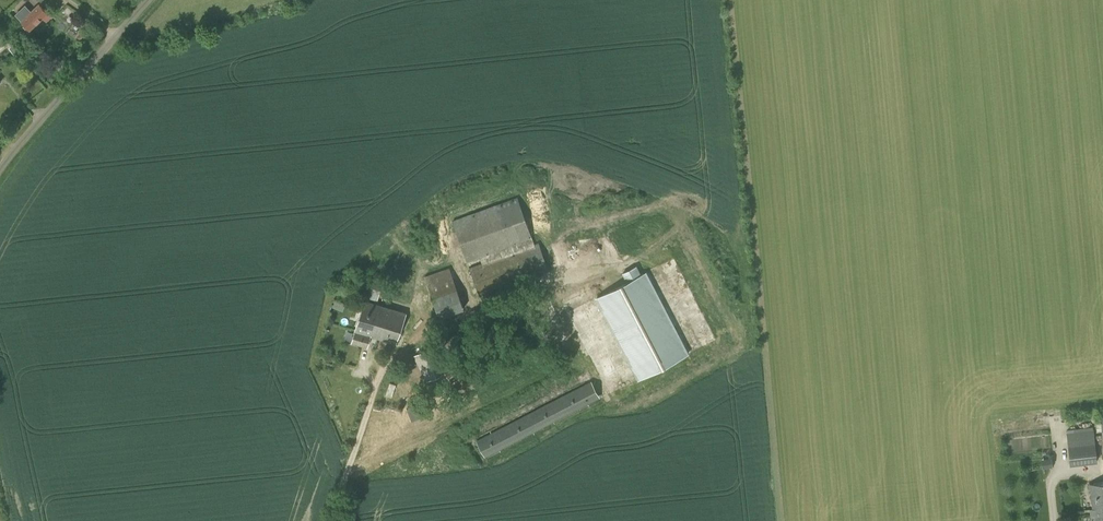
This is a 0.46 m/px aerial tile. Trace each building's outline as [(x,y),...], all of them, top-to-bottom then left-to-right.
[(51,17),(40,5),(22,21),(30,30),(43,17),(47,21),(51,17)] [(452,219),(467,262),(480,258),(482,262),(469,267),(480,296),(549,271),(538,242),(534,243),(517,196),(452,219)] [(424,276),(439,317),(464,308),(449,267),(424,276)] [(597,298),(640,379),(689,354),(646,272),(597,298)] [(369,290),(380,294),(382,286),(371,282),(369,290)] [(371,335),(396,343),(406,313),(365,301),(352,341),(368,346),(371,335)] [(446,335),(448,348),(468,344),(465,332),(446,335)] [(413,356),(427,381),(441,373),(445,380),(454,375),(438,342),(413,356)] [(470,383),(465,374),(450,383),(456,392),(470,383)] [(600,398),(591,381),(476,440),(485,457),(600,398)] [(1096,461),(1093,430),(1067,433),(1071,464),(1096,461)] [(1094,508),(1096,520),(1102,520),(1102,482),(1090,484),(1093,509),(1094,508)]
